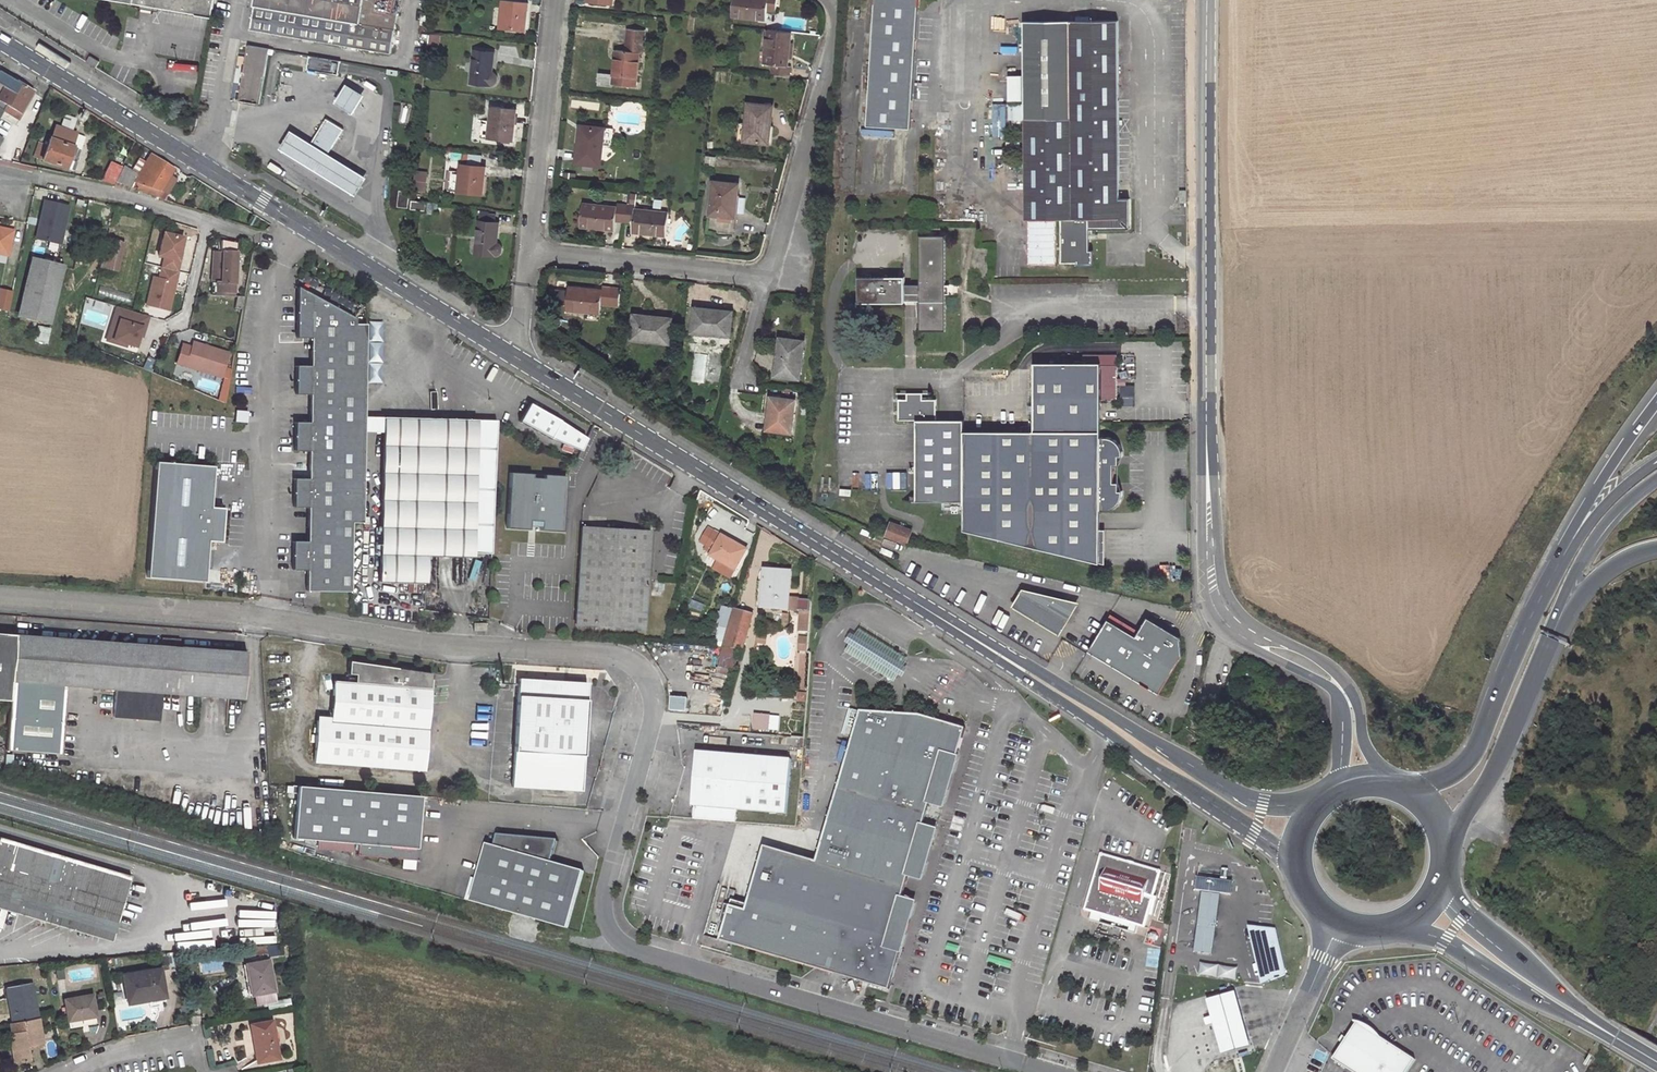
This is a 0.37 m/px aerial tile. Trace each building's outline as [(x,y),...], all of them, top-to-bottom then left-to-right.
[(214,17),(217,0),(117,0),(214,17)] [(251,30),(391,54),(400,0),(256,0),(251,30)] [(766,21),(768,12),(777,13),(779,0),(735,0),(733,17),(766,21)] [(869,124),(913,127),(921,0),(877,0),(869,124)] [(527,4),(503,2),(500,28),(524,31),(527,4)] [(430,7),(423,7),(421,24),(428,24),(430,7)] [(1024,23),(1026,220),(1062,220),(1062,264),(1090,264),(1090,230),(1130,229),(1130,200),(1121,200),(1119,119),(1119,22),(1024,23)] [(616,50),(612,85),(634,88),(638,53),(642,53),(644,32),(627,30),(625,51),(616,50)] [(769,30),(766,64),(774,65),(774,74),(792,76),(793,67),(788,67),(792,33),(769,30)] [(429,35),(429,44),(438,45),(439,36),(429,35)] [(250,46),(240,101),(261,105),(270,49),(250,46)] [(493,54),(473,51),(470,83),(490,86),(492,85),(494,84),(495,82),(495,80),(495,78),(495,76),(493,74),(490,73),(493,54)] [(99,61),(90,56),(87,60),(96,65),(99,61)] [(308,74),(340,74),(340,58),(308,58),(308,74)] [(159,70),(157,78),(191,85),(193,78),(159,70)] [(6,106),(19,114),(32,92),(23,87),(25,85),(19,81),(18,83),(0,73),(0,102),(6,106)] [(349,86),(338,104),(354,114),(366,96),(349,86)] [(6,106),(4,111),(19,120),(35,94),(32,92),(19,114),(6,106)] [(748,105),(745,129),(739,128),(737,141),(768,145),(772,107),(748,105)] [(514,109),(491,107),(487,139),(511,141),(514,109)] [(74,119),(65,116),(62,125),(71,128),(74,119)] [(328,120),(312,145),(311,147),(328,157),(329,155),(345,130),(328,120)] [(75,133),(54,125),(50,138),(70,146),(75,133)] [(578,130),(575,165),(599,167),(600,151),(610,151),(611,133),(578,130)] [(280,151),(356,198),(368,179),(329,155),(328,157),(311,147),(312,145),(293,132),(280,151)] [(65,168),(72,148),(49,140),(48,145),(38,142),(33,156),(43,160),(42,161),(65,168)] [(134,181),(161,191),(174,168),(151,154),(146,162),(137,175),(134,181)] [(130,170),(137,175),(146,162),(138,158),(130,170)] [(101,179),(112,182),(120,166),(109,161),(101,179)] [(480,195),(484,167),(460,164),(459,175),(449,173),(447,191),(480,195)] [(134,181),(137,175),(130,170),(123,166),(115,181),(131,187),(134,181)] [(424,191),(426,173),(415,171),(413,189),(424,191)] [(161,191),(134,181),(131,187),(158,197),(161,191)] [(740,184),(714,182),(711,215),(735,217),(737,197),(739,198),(740,184)] [(408,207),(409,192),(398,190),(397,206),(408,207)] [(67,206),(43,200),(34,238),(59,243),(67,206)] [(424,202),(411,200),(410,209),(423,211),(424,202)] [(616,207),(582,204),(580,227),(613,231),(615,222),(623,223),(625,206),(617,205),(616,207)] [(666,237),(668,213),(634,209),(635,207),(625,206),(623,223),(633,224),(632,233),(666,237)] [(734,232),(735,217),(711,215),(709,229),(734,232)] [(496,224),(478,222),(474,254),(493,256),(495,256),(497,255),(498,254),(500,251),(500,250),(499,247),(498,246),(496,244),(494,243),(496,224)] [(1049,237),(1049,231),(1040,231),(1040,224),(1034,224),(1034,237),(1049,237)] [(7,255),(12,230),(0,228),(0,254),(7,255)] [(162,232),(156,256),(163,257),(177,260),(182,237),(162,232)] [(122,241),(106,237),(100,267),(116,271),(122,241)] [(950,295),(950,286),(946,286),(945,238),(919,238),(920,285),(904,285),(904,278),(859,278),(859,303),(904,303),(904,299),(920,299),(921,333),(946,332),(946,295),(950,295)] [(220,251),(235,251),(235,243),(220,243),(220,251)] [(218,281),(220,251),(212,251),(211,281),(215,281),(218,281)] [(218,283),(233,284),(235,251),(220,251),(218,281),(218,283)] [(163,257),(160,267),(174,270),(177,260),(163,257)] [(60,267),(31,259),(19,314),(47,322),(60,267)] [(168,310),(177,271),(174,270),(160,267),(157,278),(152,276),(145,304),(168,310)] [(218,283),(218,281),(215,281),(214,293),(233,294),(233,284),(218,283)] [(357,319),(299,287),(298,338),(312,339),(312,366),(297,366),(297,395),(311,395),(310,423),(296,422),(295,451),(310,452),(309,479),(295,479),(294,508),(309,508),(308,542),(294,541),(293,570),(307,570),(307,591),(351,592),(353,523),(363,523),(365,432),(365,417),(366,386),(367,325),(356,325),(357,319)] [(604,292),(571,288),(568,311),(602,315),(603,306),(621,308),(622,291),(604,289),(604,292)] [(7,311),(12,292),(0,289),(0,309),(7,311)] [(244,298),(236,296),(234,308),(242,310),(244,298)] [(118,321),(140,327),(143,328),(146,317),(132,312),(115,307),(112,319),(118,321)] [(733,312),(696,308),(693,333),(730,337),(733,312)] [(673,320),(636,316),(633,339),(670,343),(673,320)] [(118,321),(112,319),(105,341),(125,347),(125,344),(112,340),(118,321)] [(140,327),(118,321),(112,340),(125,344),(135,346),(138,335),(140,327)] [(367,325),(366,386),(381,386),(382,362),(396,362),(397,324),(367,323),(367,325)] [(48,329),(38,326),(34,342),(43,345),(48,329)] [(804,345),(781,341),(776,378),(799,382),(804,345)] [(191,347),(185,365),(220,376),(227,353),(192,342),(191,347)] [(185,365),(191,347),(182,344),(176,363),(185,365)] [(1085,355),(1085,364),(1102,363),(1118,363),(1118,355),(1085,355)] [(146,362),(143,369),(151,372),(154,366),(146,362)] [(1085,364),(1036,364),(1036,432),(1102,432),(1102,424),(1102,398),(1102,363),(1085,364)] [(1118,397),(1118,363),(1102,363),(1102,398),(1118,397)] [(919,420),(918,502),(966,502),(966,433),(966,420),(938,420),(938,400),(925,400),(925,393),(909,393),(909,400),(901,400),(901,420),(919,420)] [(795,404),(771,400),(766,432),(790,436),(795,404)] [(579,451),(585,439),(559,421),(528,404),(518,422),(549,439),(579,451)] [(384,418),(365,417),(365,432),(383,432),(384,418)] [(477,421),(384,418),(383,432),(379,581),(426,583),(427,556),(473,557),(477,421)] [(1108,437),(1102,437),(1102,432),(1036,432),(966,433),(966,502),(965,531),(1102,562),(1102,510),(1106,510),(1110,510),(1113,509),(1117,506),(1119,504),(1122,501),(1123,498),(1124,493),(1124,491),(1120,491),(1120,482),(1115,482),(1115,465),(1120,465),(1120,457),(1124,457),(1124,456),(1124,452),(1123,449),(1122,446),(1120,443),(1117,440),(1114,439),(1112,438),(1108,437)] [(213,466),(155,462),(146,578),(204,582),(207,541),(220,542),(223,509),(210,508),(213,466)] [(564,477),(510,474),(507,529),(561,532),(564,477)] [(913,531),(892,522),(887,535),(908,544),(913,531)] [(650,532),(581,528),(575,624),(644,629),(650,532)] [(716,531),(708,546),(716,550),(724,536),(716,531)] [(748,550),(724,536),(716,550),(713,554),(712,556),(737,570),(748,550)] [(708,546),(706,549),(713,554),(716,550),(708,546)] [(789,572),(765,569),(763,608),(790,610),(791,598),(786,598),(789,572)] [(1062,636),(1081,604),(1025,590),(1015,607),(1062,636)] [(753,615),(735,610),(723,648),(743,649),(753,615)] [(811,612),(798,610),(797,625),(799,625),(799,630),(798,641),(797,652),(809,653),(810,631),(810,623),(811,612)] [(1092,652),(1163,695),(1185,657),(1183,638),(1152,619),(1139,638),(1112,621),(1092,652)] [(857,634),(853,632),(848,641),(851,643),(847,651),(896,681),(901,674),(904,676),(910,667),(906,665),(910,658),(861,628),(857,634)] [(0,634),(0,700),(9,701),(11,682),(115,690),(114,717),(159,720),(161,693),(242,699),(245,653),(178,648),(178,639),(162,638),(161,642),(159,641),(158,646),(0,634)] [(743,649),(723,648),(719,665),(736,669),(743,649)] [(353,683),(430,689),(431,674),(347,661),(346,673),(354,674),(353,683)] [(519,679),(514,751),(582,756),(588,684),(519,679)] [(333,682),(330,721),(427,729),(430,689),(353,683),(333,682)] [(688,711),(689,698),(672,698),(672,711),(688,711)] [(735,902),(723,940),(815,968),(846,977),(890,990),(901,952),(906,953),(921,900),(905,896),(911,877),(926,881),(943,827),(927,822),(932,807),(947,812),(964,757),(960,755),(967,730),(949,724),(921,716),(895,714),(863,712),(819,864),(768,848),(750,906),(735,902)] [(780,731),(780,715),(753,715),(753,731),(780,731)] [(427,729),(330,721),(316,720),(313,763),(423,771),(427,729)] [(582,756),(514,751),(511,787),(580,792),(582,756)] [(791,758),(697,751),(693,805),(695,805),(694,818),(736,821),(737,809),(787,813),(791,758)] [(293,787),(292,794),(297,794),(294,839),(359,845),(358,856),(419,861),(420,849),(417,849),(421,797),(293,787)] [(498,836),(494,847),(550,863),(556,842),(498,836)] [(0,837),(0,895),(115,929),(131,876),(0,837)] [(487,845),(470,901),(567,929),(583,872),(550,863),(494,847),(487,845)] [(1161,873),(1101,856),(1085,912),(1091,914),(1089,922),(1135,936),(1138,927),(1145,929),(1161,873)] [(1202,896),(1194,955),(1212,957),(1221,898),(1202,896)] [(1264,930),(1258,932),(1263,945),(1269,943),(1264,930)] [(269,961),(246,964),(251,996),(274,992),(269,961)] [(1237,979),(1238,967),(1201,964),(1200,976),(1237,979)] [(160,969),(123,975),(128,1003),(148,999),(147,997),(164,994),(160,969)] [(31,984),(6,988),(8,996),(12,995),(17,1022),(22,1021),(37,1018),(31,984)] [(1235,994),(1206,1002),(1222,1057),(1250,1049),(1235,994)] [(12,995),(8,996),(12,1022),(17,1022),(12,995)] [(92,995),(64,999),(68,1022),(96,1017),(92,995)] [(9,1033),(14,1064),(30,1061),(28,1046),(42,1044),(37,1018),(22,1021),(24,1031),(9,1033)] [(272,1021),(250,1025),(257,1063),(279,1059),(272,1021)] [(1332,1060),(1352,1071),(1407,1071),(1415,1059),(1379,1037),(1377,1033),(1373,1030),(1368,1026),(1364,1024),(1360,1022),(1354,1021),(1353,1022),(1355,1023),(1332,1060)]
